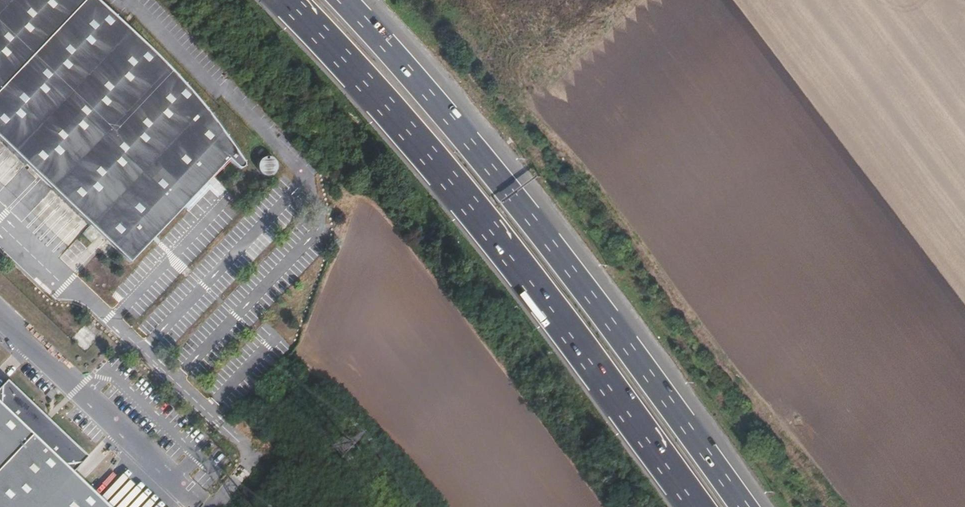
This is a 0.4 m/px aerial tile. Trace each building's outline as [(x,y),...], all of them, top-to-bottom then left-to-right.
[(126,265),(226,162),(236,172),(238,172),(241,170),(243,166),(225,138),(198,102),(160,59),(139,40),(97,0),(0,0),(0,141),(126,265)] [(259,146),(249,155),(255,161),(264,152),(259,146)] [(274,169),(274,165),(274,164),(273,163),(271,161),(268,159),(266,159),(262,160),(259,162),(258,164),(257,165),(257,169),(258,172),(259,174),(260,175),(262,176),(264,177),(268,176),(271,175),(274,172),(274,169)] [(72,474),(88,458),(8,381),(0,390),(0,506),(107,506),(72,474)]
